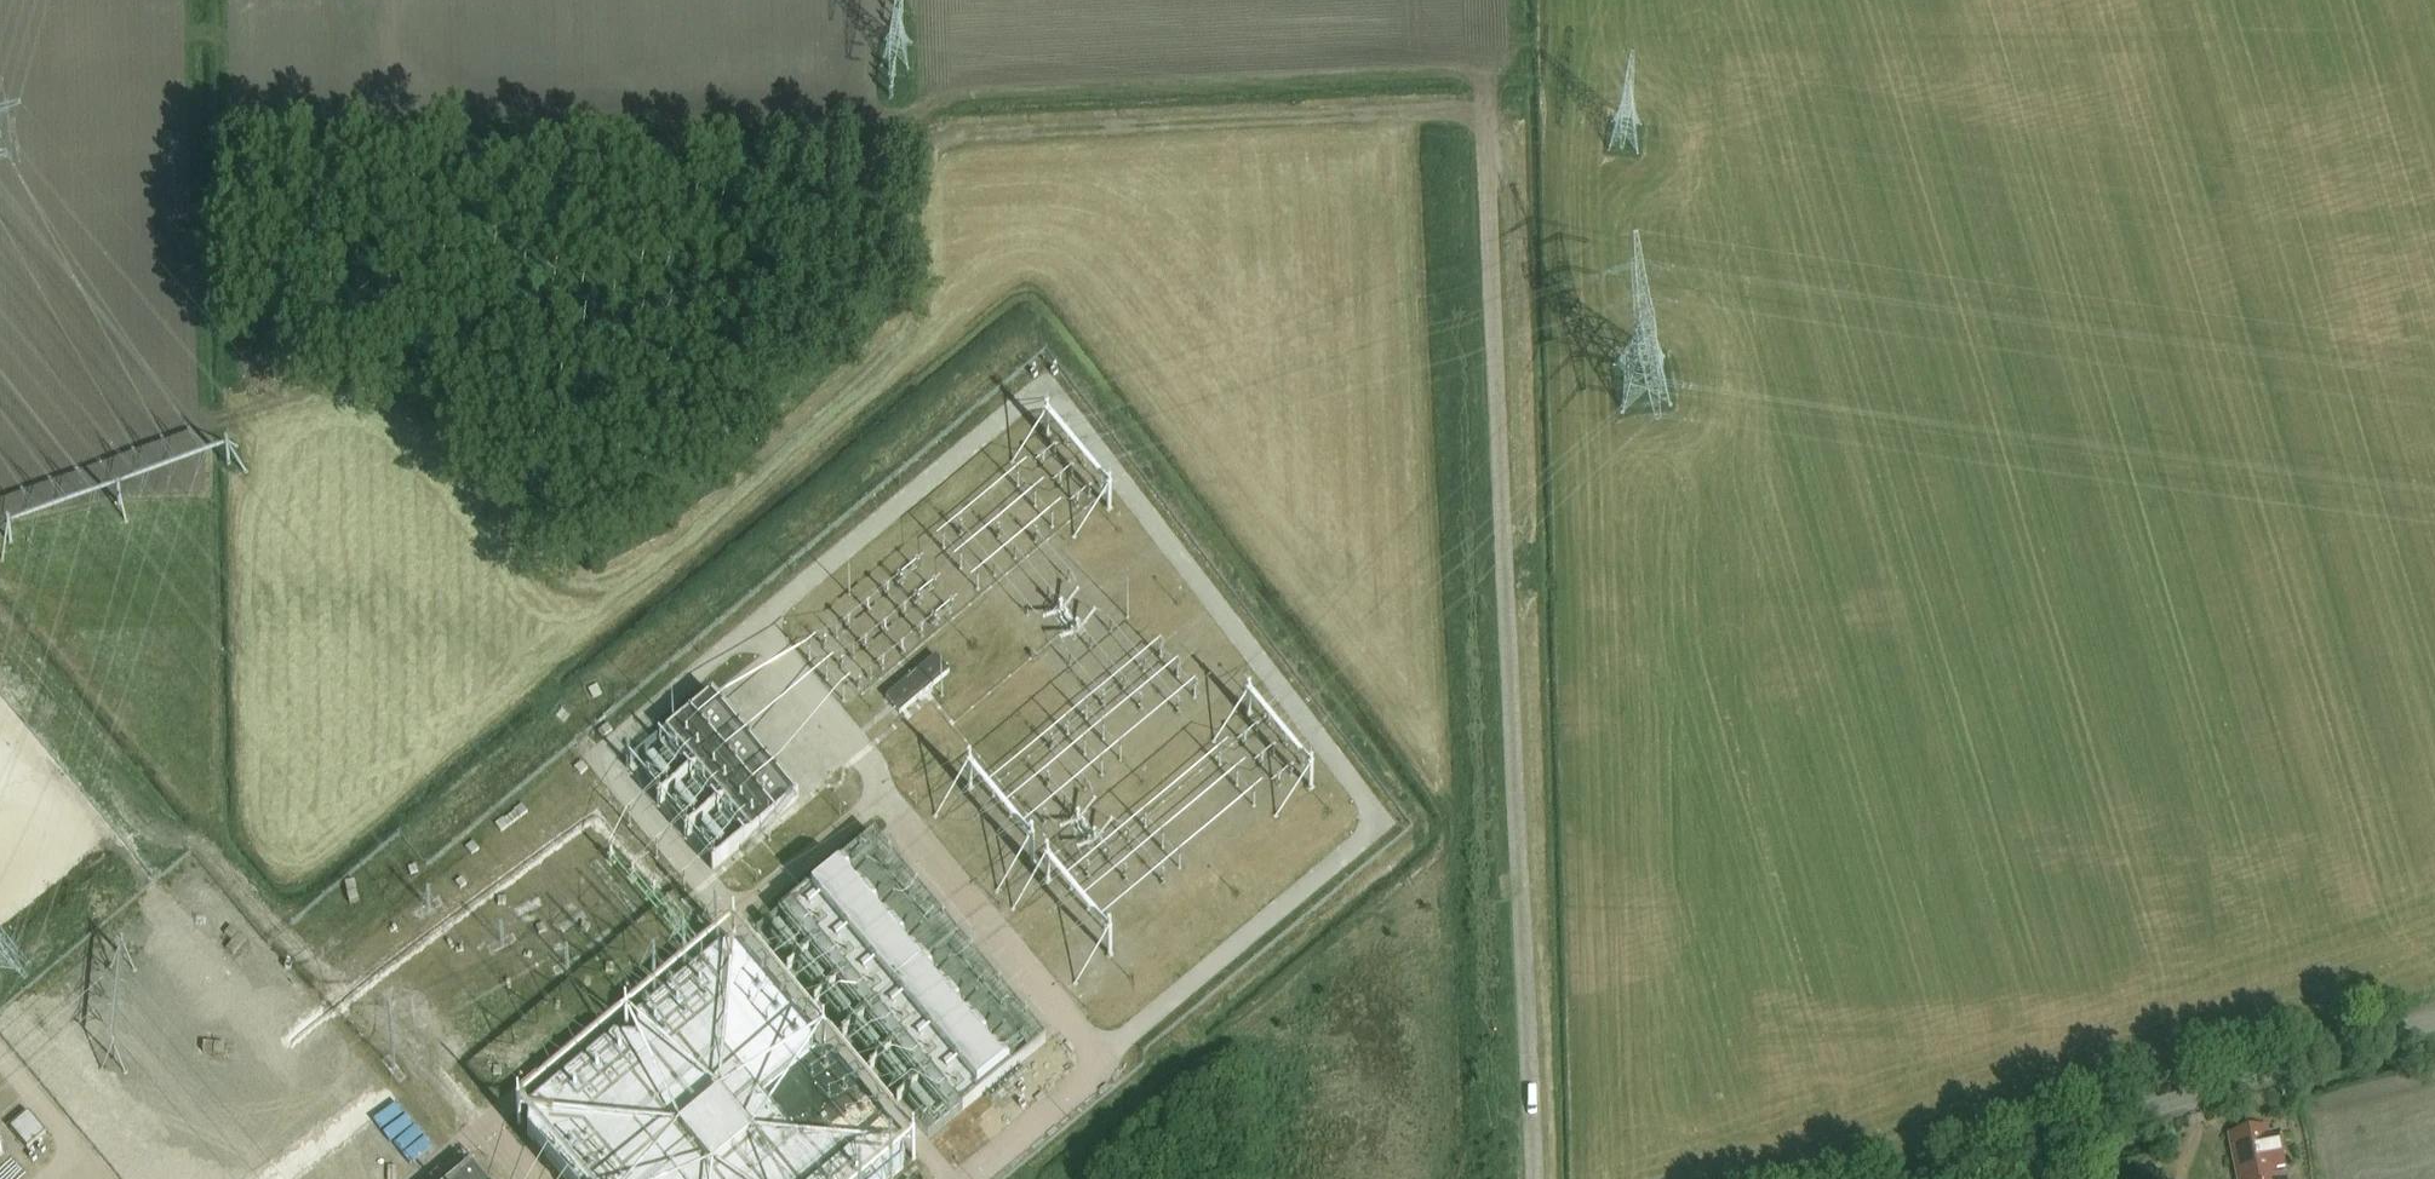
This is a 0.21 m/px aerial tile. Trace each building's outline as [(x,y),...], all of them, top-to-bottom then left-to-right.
[(936,656),(912,677),(925,693),(950,673),(936,656)] [(912,677),(887,698),(900,714),(925,693),(912,677)] [(714,695),(667,735),(696,769),(742,730),(714,695)] [(742,730),(696,769),(724,802),(770,763),(742,730)] [(770,763),(724,802),(752,837),(799,798),(770,763)] [(791,905),(963,1110),(1046,1040),(998,982),(921,891),(874,835),(791,905)] [(905,1170),(907,1147),(871,1092),(844,1110),(796,1052),(815,1037),(745,954),(723,952),(710,963),(638,1023),(636,1044),(615,1042),(530,1113),(528,1135),(564,1178),(894,1178),(905,1170)] [(29,1114),(11,1130),(28,1150),(46,1134),(29,1114)] [(2231,1142),(2239,1178),(2288,1178),(2287,1173),(2277,1175),(2277,1172),(2287,1170),(2291,1160),(2288,1144),(2279,1132),(2261,1136),(2260,1128),(2238,1132),(2240,1140),(2231,1142)] [(472,1165),(456,1178),(484,1178),(472,1165)]
